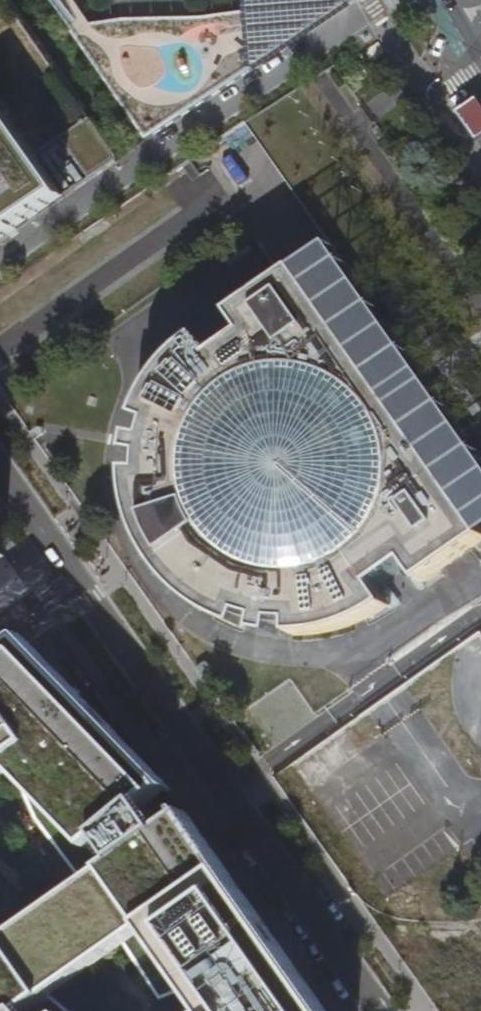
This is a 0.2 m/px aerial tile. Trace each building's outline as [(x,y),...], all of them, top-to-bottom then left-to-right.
[(8,109),(0,115),(0,240),(8,235),(65,196),(121,158),(15,0),(0,0),(0,97),(8,109)] [(80,40),(149,139),(274,55),(356,0),(355,0),(264,0),(266,11),(100,37),(76,0),(53,0),(80,40)] [(241,326),(249,337),(216,361),(208,348),(200,354),(191,362),(182,372),(174,381),(167,392),(160,403),(155,414),(148,436),(153,437),(152,443),(134,439),(133,446),(132,457),(149,459),(149,464),(144,464),(144,491),(146,505),(149,521),(154,535),(159,546),(167,560),(175,572),(186,584),(199,595),(211,604),(225,612),(239,619),(254,624),(257,617),(263,619),(258,637),(275,640),(278,621),(284,622),(283,630),(293,631),(306,630),(319,629),(332,627),(344,624),(356,620),(368,615),(389,604),(379,591),(411,569),(419,579),(425,588),(480,549),(480,458),(334,249),(299,273),(285,283),(236,318),(241,326)] [(168,787),(110,727),(94,710),(26,640),(0,659),(0,783),(26,765),(40,818),(84,884),(8,934),(0,924),(0,1010),(62,1010),(35,985),(120,931),(174,1010),(183,1010),(202,1006),(204,1010),(325,1010),(267,927),(253,907),(223,864),(189,817),(181,822),(167,832),(151,809),(163,793),(168,787)]
